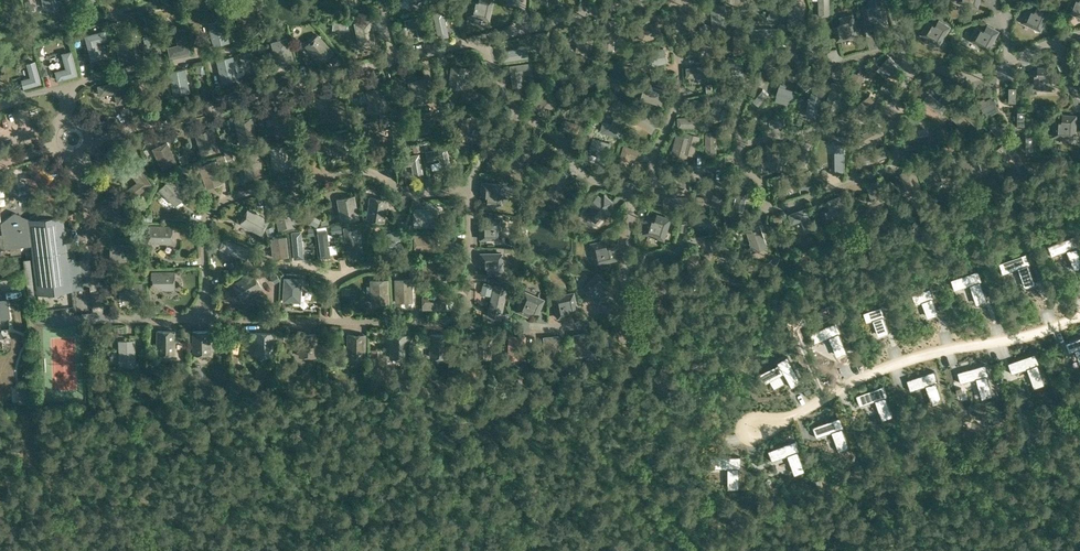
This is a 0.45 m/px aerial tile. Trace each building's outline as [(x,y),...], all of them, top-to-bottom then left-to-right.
[(467,14),(487,19),(491,0),(479,0),(478,3),(470,1),(467,14)] [(768,18),(778,20),(781,0),(771,0),(768,18)] [(819,1),(820,16),(830,16),(829,0),(819,0),(819,1)] [(882,0),(871,0),(870,0),(872,8),(864,9),(867,22),(886,17),(882,0)] [(1066,12),(1079,17),(1079,0),(1070,0),(1066,12)] [(27,12),(32,11),(30,3),(30,1),(24,2),(27,12)] [(789,1),(787,28),(797,28),(799,1),(789,1)] [(727,27),(726,4),(711,5),(712,27),(727,27)] [(1021,22),(1041,31),(1050,10),(1037,4),(1034,11),(1027,8),(1021,22)] [(442,11),(432,13),(438,39),(448,37),(442,11)] [(404,19),(406,30),(416,28),(419,40),(429,38),(425,15),(404,19)] [(857,35),(852,15),(840,18),(842,24),(834,26),(837,40),(857,35)] [(223,18),(208,22),(214,46),(229,42),(223,18)] [(371,19),(354,23),(360,46),(376,42),(371,19)] [(604,20),(602,49),(613,49),(614,21),(604,20)] [(659,20),(637,27),(641,41),(663,34),(659,20)] [(922,33),(939,43),(949,26),(939,20),(936,26),(929,22),(922,33)] [(970,40),(989,50),(999,31),(987,24),(984,30),(977,26),(970,40)] [(177,45),(167,47),(170,58),(190,53),(184,29),(174,32),(177,45)] [(751,29),(751,38),(776,38),(776,29),(751,29)] [(104,30),(84,36),(91,61),(100,58),(96,44),(106,41),(104,30)] [(734,30),(734,54),(744,54),(744,30),(734,30)] [(318,34),(305,45),(320,63),(334,51),(318,34)] [(132,37),(116,41),(120,64),(137,61),(132,37)] [(289,37),(273,42),(279,65),(295,61),(289,37)] [(712,38),(689,40),(690,50),(713,48),(712,38)] [(791,38),(790,63),(800,64),(801,38),(791,38)] [(765,45),(765,71),(776,71),(776,45),(765,45)] [(526,47),(499,51),(501,61),(528,57),(526,47)] [(644,52),(646,66),(668,63),(665,48),(644,52)] [(65,70),(54,73),(56,81),(77,76),(70,52),(61,55),(65,70)] [(880,64),(881,64),(889,74),(890,75),(898,68),(893,62),(895,61),(890,55),(880,64)] [(233,58),(218,62),(223,83),(238,80),(233,58)] [(509,65),(512,87),(522,85),(521,74),(530,72),(529,62),(509,65)] [(743,62),(719,64),(720,73),(744,71),(743,62)] [(29,78),(19,81),(22,90),(41,84),(34,63),(26,65),(29,78)] [(205,73),(206,66),(196,65),(196,70),(198,70),(198,73),(205,73)] [(465,67),(451,65),(448,86),(463,89),(465,67)] [(712,66),(687,67),(688,77),(712,75),(712,66)] [(1052,90),(1052,66),(1038,66),(1038,74),(1029,74),(1029,90),(1052,90)] [(190,92),(185,68),(169,72),(173,95),(190,92)] [(426,78),(410,81),(414,104),(431,101),(426,78)] [(122,82),(97,86),(99,97),(113,94),(115,105),(126,103),(122,82)] [(777,95),(790,99),(793,89),(786,86),(787,84),(780,82),(777,95)] [(832,82),(825,105),(837,108),(843,85),(832,82)] [(883,82),(880,88),(894,95),(897,88),(883,82)] [(641,97),(647,100),(666,106),(671,92),(652,86),(645,83),(641,97)] [(384,87),(368,90),(373,112),(388,109),(384,87)] [(814,87),(806,114),(815,117),(823,90),(814,87)] [(763,89),(753,101),(759,105),(769,94),(763,89)] [(557,102),(546,91),(532,106),(542,116),(557,102)] [(928,93),(923,100),(942,113),(953,97),(944,91),(938,99),(928,93)] [(716,93),(709,115),(719,118),(726,95),(716,93)] [(342,95),(327,98),(331,121),(347,118),(342,95)] [(870,95),(859,104),(863,110),(874,101),(870,95)] [(984,111),(996,105),(991,96),(985,99),(984,97),(978,100),(984,112),(984,111)] [(964,102),(951,116),(958,123),(965,115),(974,124),(980,117),(964,102)] [(643,108),(635,121),(652,132),(660,119),(643,108)] [(290,109),(273,113),(278,137),(295,134),(290,109)] [(566,119),(563,129),(581,134),(587,111),(578,109),(575,121),(566,119)] [(433,110),(422,113),(425,122),(411,125),(413,135),(437,130),(433,110)] [(603,121),(601,130),(621,135),(626,114),(616,111),(613,123),(603,121)] [(455,113),(451,136),(467,139),(471,116),(455,113)] [(1076,138),(1077,114),(1063,113),(1062,121),(1053,121),(1053,137),(1076,138)] [(253,116),(236,120),(241,144),(258,141),(253,116)] [(703,116),(679,117),(679,126),(703,126),(703,116)] [(784,118),(769,120),(770,127),(785,126),(784,118)] [(381,130),(379,119),(360,123),(364,145),(374,143),(372,132),(381,130)] [(994,120),(988,125),(998,136),(1003,132),(994,120)] [(212,126),(196,131),(203,155),(219,150),(212,126)] [(879,126),(855,140),(859,148),(884,135),(879,126)] [(350,127),(334,131),(339,153),(355,149),(350,127)] [(21,141),(31,137),(27,128),(18,131),(21,141)] [(707,131),(707,155),(717,155),(717,131),(707,131)] [(677,134),(672,153),(685,156),(686,152),(695,155),(700,136),(687,132),(686,136),(677,134)] [(929,135),(904,139),(906,149),(930,145),(929,135)] [(612,143),(592,137),(589,148),(598,150),(595,163),(605,166),(612,143)] [(168,141),(154,147),(163,169),(178,162),(168,141)] [(802,142),(798,166),(808,168),(812,143),(802,142)] [(517,143),(512,163),(525,166),(531,147),(517,143)] [(232,144),(223,147),(226,154),(235,151),(232,144)] [(624,144),(617,166),(627,169),(630,157),(640,160),(643,149),(624,144)] [(844,144),(835,145),(835,171),(844,171),(844,144)] [(286,145),(271,147),(274,169),(290,166),(286,145)] [(775,145),(771,170),(781,172),(785,147),(775,145)] [(1002,145),(997,149),(1006,161),(1012,156),(1002,145)] [(446,146),(425,151),(427,160),(439,157),(441,168),(451,165),(446,146)] [(883,148),(857,158),(860,168),(886,158),(883,148)] [(261,151),(244,154),(249,176),(265,173),(261,151)] [(413,175),(423,173),(419,153),(398,156),(399,166),(411,164),(413,175)] [(16,167),(26,165),(24,156),(14,159),(16,167)] [(934,156),(920,161),(928,184),(942,179),(934,156)] [(217,161),(201,167),(208,187),(224,181),(217,161)] [(137,180),(128,188),(135,196),(152,183),(135,163),(128,169),(137,180)] [(914,167),(900,172),(908,195),(922,190),(914,167)] [(805,172),(779,179),(782,189),(808,182),(805,172)] [(170,178),(158,190),(174,206),(186,195),(170,178)] [(881,179),(867,184),(874,204),(888,199),(881,179)] [(717,180),(711,205),(720,207),(726,182),(717,180)] [(501,204),(503,184),(482,182),(481,194),(488,195),(487,203),(501,204)] [(740,184),(734,208),(744,211),(749,186),(740,184)] [(596,222),(602,215),(606,218),(615,208),(611,204),(614,201),(605,193),(602,196),(599,193),(589,204),(593,207),(587,214),(596,222)] [(355,194),(338,197),(343,221),(359,218),(355,194)] [(841,194),(827,200),(836,223),(850,217),(841,194)] [(371,195),(368,219),(385,222),(388,198),(371,195)] [(663,197),(663,208),(689,208),(689,197),(663,197)] [(290,202),(274,206),(280,230),(296,226),(290,202)] [(31,244),(37,294),(72,289),(68,260),(76,259),(72,227),(64,228),(62,214),(61,214),(44,206),(28,217),(14,211),(1,221),(1,233),(0,233),(0,249),(31,244)] [(806,206),(788,213),(792,223),(802,220),(806,231),(814,228),(806,206)] [(247,208),(240,222),(263,233),(270,218),(247,208)] [(437,208),(414,209),(414,226),(438,226),(437,208)] [(688,212),(686,222),(714,227),(716,216),(688,212)] [(664,239),(670,219),(658,215),(656,222),(648,220),(644,233),(664,239)] [(501,239),(502,217),(487,216),(487,223),(480,223),(479,238),(501,239)] [(760,223),(747,228),(754,250),(768,245),(760,223)] [(151,224),(150,240),(174,240),(174,224),(151,224)] [(352,226),(342,227),(345,254),(356,253),(355,252),(354,245),(352,226)] [(228,238),(247,247),(252,236),(232,228),(228,238)] [(326,228),(316,230),(320,257),(330,256),(326,228)] [(402,246),(398,229),(375,236),(380,253),(402,246)] [(301,230),(291,231),(293,258),(303,257),(301,230)] [(438,233),(414,233),(414,251),(439,250),(438,233)] [(304,234),(303,253),(315,254),(316,235),(304,234)] [(287,235),(272,237),(274,258),(289,256),(287,235)] [(728,235),(711,241),(714,251),(723,247),(727,259),(736,256),(728,235)] [(1048,246),(1052,256),(1067,251),(1068,250),(1075,269),(1078,268),(1079,267),(1079,254),(1077,247),(1079,246),(1075,235),(1048,246)] [(221,239),(217,249),(245,259),(249,250),(221,239)] [(606,240),(591,243),(596,263),(616,259),(613,246),(607,247),(606,240)] [(133,243),(112,243),(112,259),(134,259),(133,243)] [(699,250),(685,254),(692,277),(706,272),(699,250)] [(501,253),(481,253),(481,265),(488,265),(488,273),(501,273),(501,253)] [(1026,253),(999,263),(1003,274),(1018,268),(1019,268),(1026,287),(1029,286),(1032,285),(1032,284),(1035,283),(1029,264),(1030,264),(1026,253)] [(445,261),(422,261),(422,279),(445,279),(445,261)] [(662,267),(647,272),(657,295),(671,289),(662,267)] [(152,270),(152,286),(176,286),(176,270),(152,270)] [(255,270),(234,282),(242,297),(263,285),(255,270)] [(978,270),(951,280),(954,291),(970,285),(971,285),(977,304),(980,303),(981,303),(984,302),(987,300),(981,282),(982,281),(978,270)] [(583,288),(598,302),(607,293),(601,288),(607,282),(597,273),(583,288)] [(284,277),(283,301),(301,302),(302,278),(284,277)] [(413,277),(395,278),(396,302),(414,301),(413,277)] [(388,278),(371,279),(372,303),(389,302),(388,278)] [(122,281),(122,297),(144,297),(144,281),(122,281)] [(508,287),(494,284),(487,316),(500,319),(508,287)] [(930,288),(912,295),(916,305),(922,302),(923,302),(929,317),(932,316),(935,315),(935,314),(938,313),(933,298),(934,298),(930,288)] [(545,299),(524,289),(514,311),(528,317),(531,310),(538,314),(545,299)] [(423,290),(423,308),(446,308),(446,290),(423,290)] [(553,297),(557,317),(569,314),(568,307),(575,305),(572,293),(553,297)] [(9,316),(7,300),(0,301),(0,318),(9,316)] [(882,306),(863,313),(867,322),(873,320),(874,320),(879,335),(882,334),(883,334),(886,333),(889,332),(884,317),(885,316),(882,306)] [(623,309),(611,319),(626,336),(638,326),(623,309)] [(837,322),(810,333),(814,343),(829,337),(830,337),(837,355),(841,354),(844,353),(847,351),(839,332),(841,332),(837,322)] [(85,323),(63,324),(64,356),(87,356),(85,323)] [(257,330),(257,354),(274,354),(274,330),(257,330)] [(157,331),(157,354),(174,354),(174,331),(157,331)] [(209,331),(191,332),(192,354),(210,353),(209,331)] [(301,331),(301,355),(317,355),(317,331),(301,331)] [(588,331),(573,333),(575,356),(591,354),(588,331)] [(350,332),(350,356),(366,356),(366,332),(350,332)] [(392,332),(392,358),(408,358),(408,332),(392,332)] [(432,332),(432,357),(449,357),(449,332),(432,332)] [(560,333),(544,335),(546,358),(562,357),(560,333)] [(510,335),(510,357),(526,357),(526,335),(510,335)] [(1066,343),(1069,353),(1076,350),(1079,360),(1079,338),(1066,343)] [(136,365),(135,339),(118,340),(119,366),(136,365)] [(1036,353),(1008,363),(1012,374),(1027,368),(1028,368),(1035,387),(1038,386),(1042,385),(1041,384),(1045,383),(1038,364),(1040,364),(1036,353)] [(778,363),(761,373),(763,376),(764,379),(766,382),(783,372),(784,373),(792,387),(802,382),(788,356),(778,362),(778,363)] [(986,364),(958,372),(961,383),(976,379),(977,379),(983,398),(986,397),(990,396),(993,395),(987,376),(989,375),(986,364)] [(935,371),(907,380),(911,391),(926,386),(933,404),(936,403),(940,402),(939,402),(943,401),(937,382),(938,382),(935,371)] [(884,385),(856,395),(860,406),(875,400),(876,400),(883,419),(886,418),(889,417),(893,415),(886,397),(888,396),(884,385)] [(840,417),(813,427),(817,438),(832,432),(833,432),(840,451),(843,449),(843,450),(846,448),(849,447),(842,428),(844,428),(840,417)] [(796,440),(768,450),(772,461),(787,455),(788,455),(795,474),(798,473),(799,473),(802,472),(801,472),(805,470),(798,452),(800,451),(796,440)] [(712,457),(712,468),(728,468),(729,468),(729,488),(732,488),(736,488),(739,488),(739,468),(741,468),(741,457),(712,457)]
